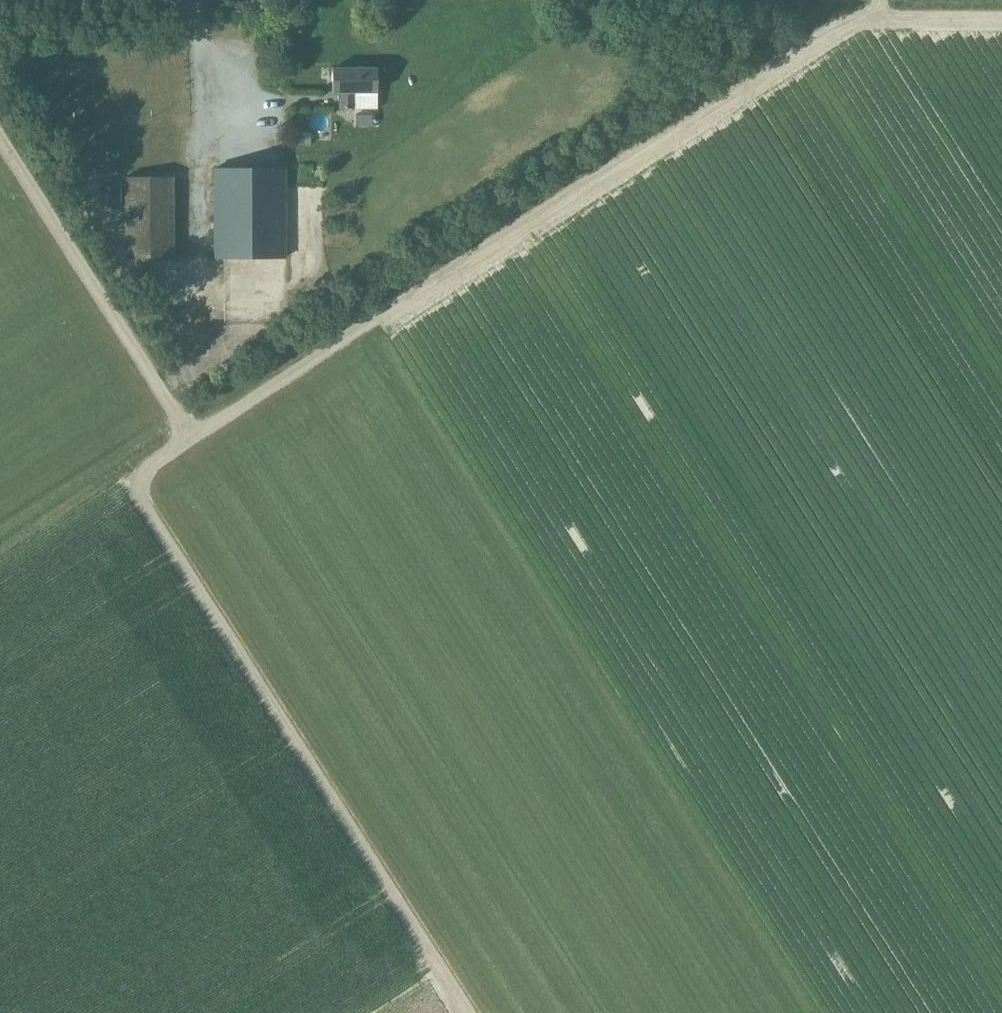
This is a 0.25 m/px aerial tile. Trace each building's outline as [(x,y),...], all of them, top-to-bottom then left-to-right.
[(353,91),(376,91),(376,67),(332,67),(332,91),(340,91),(340,108),(353,108),(353,91)] [(215,256),(286,256),(285,167),(214,167),(215,256)] [(126,256),(174,256),(173,176),(124,176),(126,256)]
